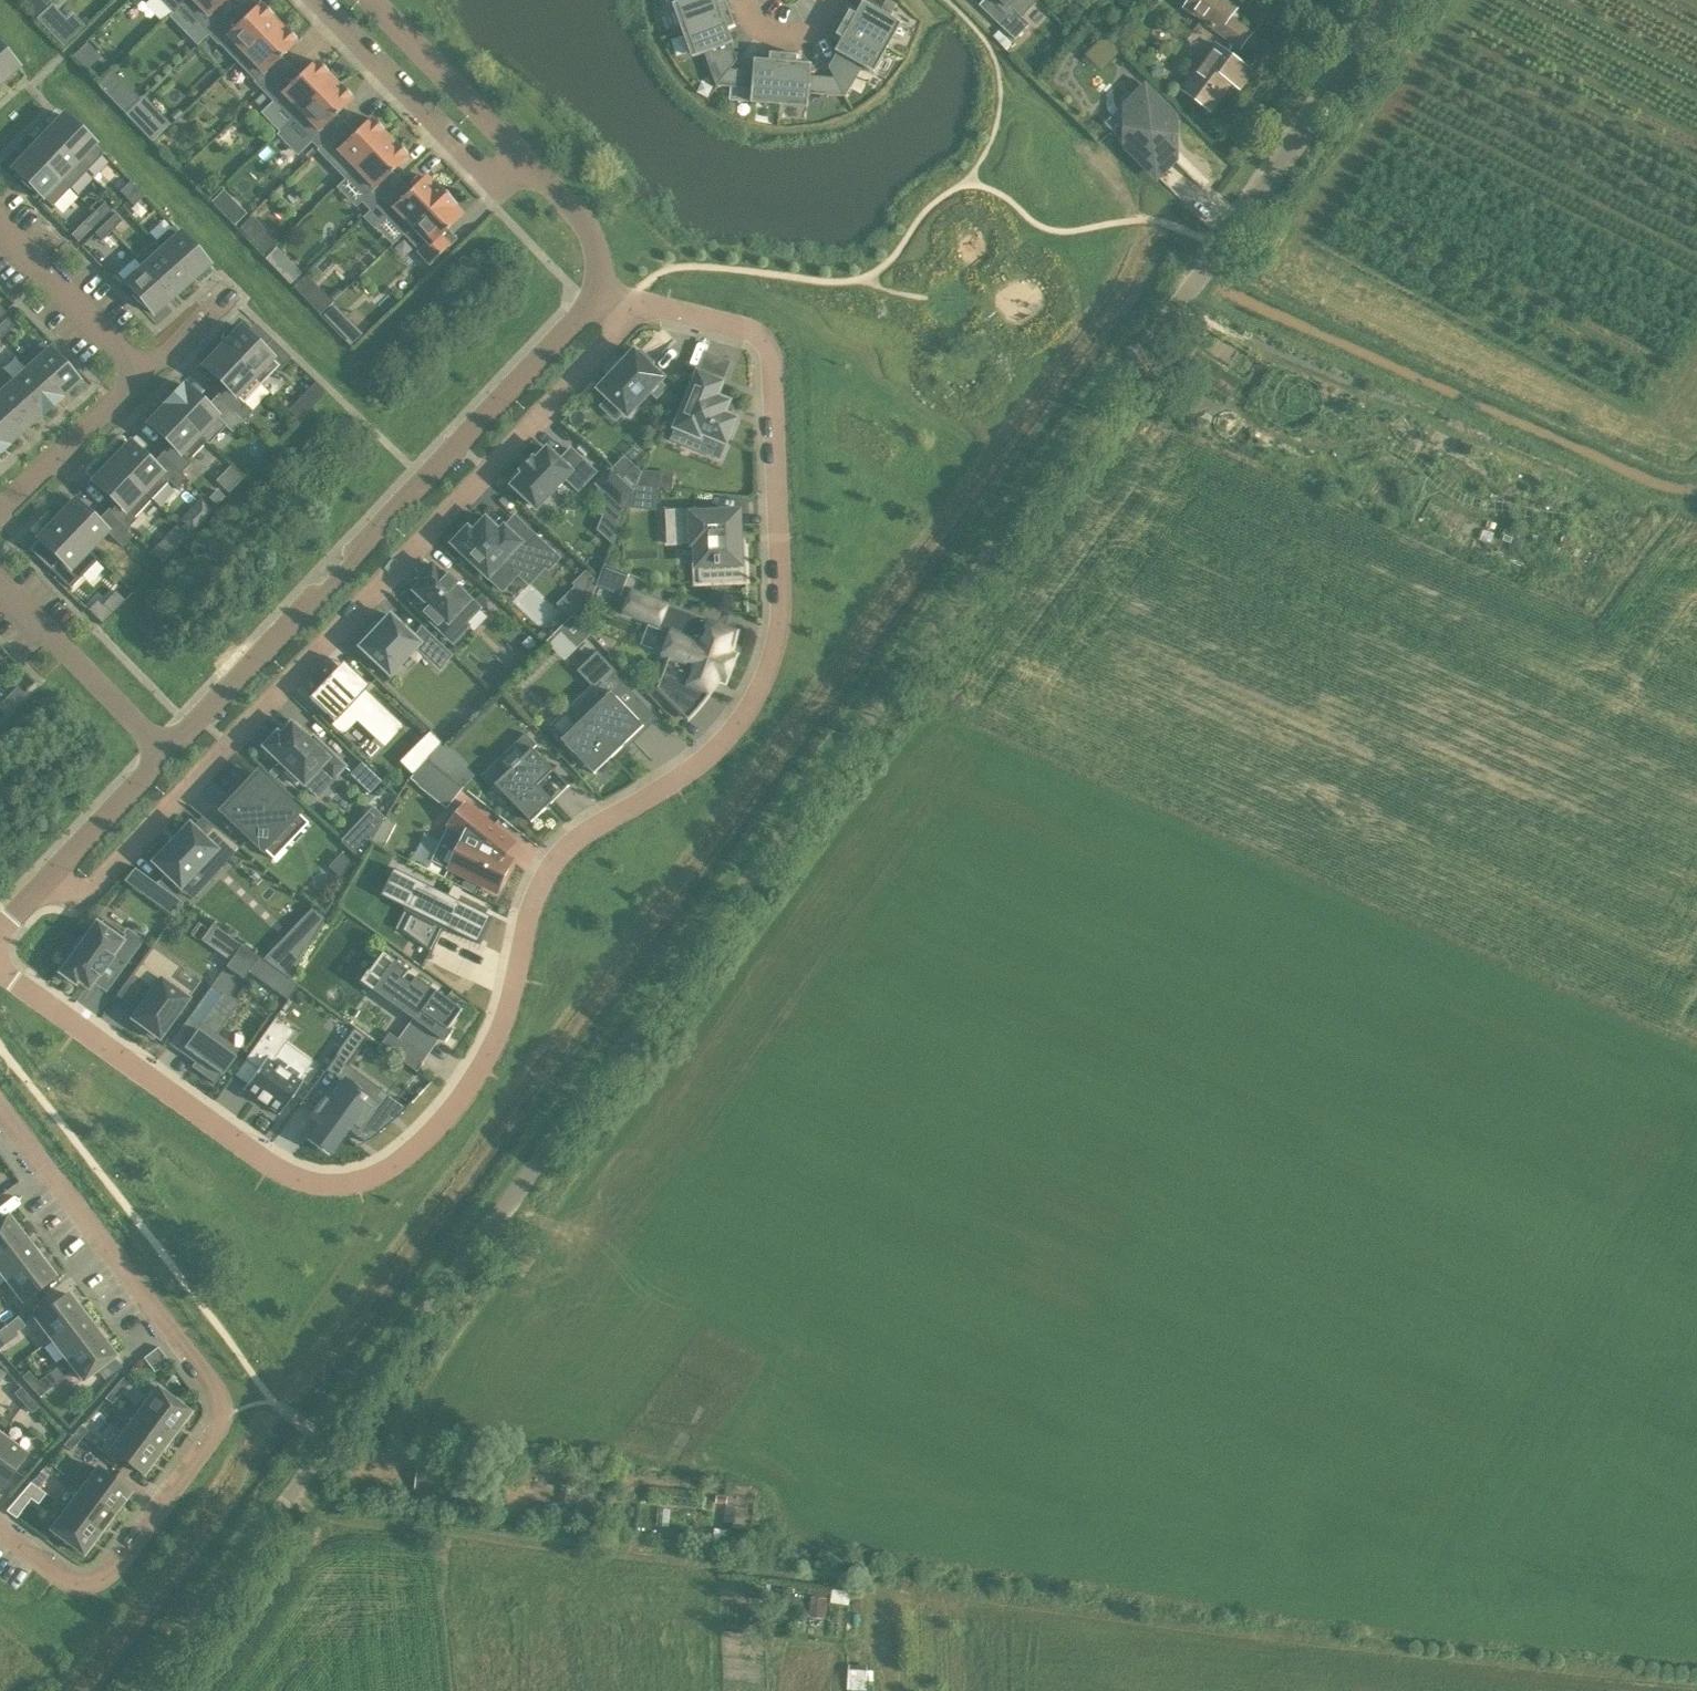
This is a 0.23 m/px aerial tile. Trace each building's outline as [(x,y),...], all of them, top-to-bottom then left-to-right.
[(171,12),(180,3),(181,4),(186,0),(159,0),(171,12)] [(181,4),(200,23),(198,24),(208,34),(227,15),(218,6),(224,0),(186,0),(181,4)] [(677,2),(687,29),(731,13),(726,0),(719,3),(718,0),(683,0),(677,2)] [(850,11),(843,22),(884,45),(898,20),(891,16),(897,4),(890,0),(886,0),(880,10),(878,9),(879,6),(868,0),(867,0),(865,2),(864,1),(856,14),(850,11)] [(1014,0),(999,0),(1000,0),(996,4),(1011,19),(1003,27),(1015,40),(1030,24),(1010,5),(1014,0)] [(1253,32),(1232,16),(1239,7),(1229,0),(1188,0),(1182,8),(1240,51),(1253,32)] [(227,15),(208,34),(217,43),(218,42),(237,62),(276,23),(270,16),(272,15),(261,3),(259,5),(257,4),(236,24),(227,15)] [(58,12),(50,4),(35,19),(43,27),(58,12)] [(731,13),(687,29),(697,56),(734,43),(729,29),(735,26),(731,13)] [(836,51),(870,70),(884,45),(843,22),(836,34),(843,38),(836,51)] [(276,23),(237,62),(255,80),(254,82),(263,91),(282,73),(273,64),(294,43),(293,41),(295,40),(284,28),(282,30),(276,23)] [(73,51),(84,69),(101,58),(90,41),(73,51)] [(1240,89),(1253,72),(1216,43),(1181,89),(1210,111),(1231,82),(1240,89)] [(17,67),(0,48),(0,82),(17,67)] [(738,58),(728,50),(721,59),(731,67),(738,58)] [(784,54),(770,53),(770,60),(755,59),(754,71),(730,70),(717,86),(752,89),(752,98),(780,100),(784,54)] [(797,62),(798,55),(784,54),(780,100),(809,102),(809,93),(846,96),(835,78),(811,76),(812,63),(797,62)] [(828,65),(834,75),(845,69),(839,58),(828,65)] [(282,73),(263,91),(272,101),(273,100),(292,119),(331,81),(325,74),(327,72),(316,61),(314,63),(312,61),(291,82),(282,73)] [(278,132),(276,134),(297,156),(311,141),(318,148),(337,130),(328,121),(335,114),(350,100),(348,99),(349,98),(350,97),(339,86),(337,87),(331,81),(292,119),(278,132)] [(1175,117),(1146,89),(1130,106),(1122,98),(1101,119),(1157,176),(1175,158),(1175,117)] [(151,141),(169,124),(156,110),(138,127),(151,141)] [(45,131),(45,132),(85,171),(103,153),(93,144),(63,115),(46,132),(45,131)] [(318,148),(316,150),(344,179),(347,176),(386,138),(380,132),(382,130),(371,119),(371,118),(369,120),(368,119),(353,133),(346,140),(337,130),(318,148)] [(29,149),(28,149),(69,188),(85,171),(45,132),(44,132),(45,133),(30,150),(29,149)] [(386,138),(347,176),(365,195),(365,196),(373,206),(392,187),(384,179),(405,158),(404,156),(406,154),(395,143),(393,145),(386,138)] [(29,151),(12,168),(22,178),(20,180),(30,190),(32,188),(42,197),(52,206),(69,188),(28,149),(28,150),(29,151)] [(368,211),(363,216),(374,228),(375,227),(385,216),(386,216),(402,233),(428,209),(444,193),(433,182),(431,184),(425,178),(423,176),(409,190),(402,197),(392,187),(373,206),(368,211)] [(126,198),(136,189),(128,181),(119,191),(126,198)] [(136,189),(126,198),(133,205),(142,195),(136,189)] [(223,190),(211,202),(220,212),(232,200),(223,190)] [(428,209),(402,233),(403,234),(403,235),(418,250),(417,251),(429,264),(448,245),(439,236),(446,229),(461,215),(453,207),(455,205),(444,193),(428,209)] [(93,212),(100,219),(111,210),(104,202),(93,212)] [(90,228),(100,219),(93,212),(83,221),(90,228)] [(104,223),(111,230),(120,221),(113,214),(104,223)] [(264,252),(277,240),(252,214),(239,226),(264,252)] [(101,240),(111,230),(104,223),(94,233),(101,240)] [(154,242),(190,282),(189,281),(207,265),(172,225),(154,242)] [(160,250),(143,266),(172,298),(171,297),(188,282),(189,283),(190,282),(154,242),(153,242),(160,250)] [(278,244),(266,253),(288,283),(300,274),(278,244)] [(171,299),(172,298),(143,266),(124,282),(133,292),(131,295),(141,305),(143,303),(152,314),(170,298),(171,299)] [(294,286),(320,312),(332,300),(306,274),(294,286)] [(351,345),(362,334),(346,317),(335,328),(351,345)] [(2,335),(13,325),(6,318),(0,323),(0,332),(2,335)] [(219,346),(220,347),(260,385),(278,366),(280,368),(290,358),(270,339),(261,348),(239,328),(221,346),(220,345),(219,346)] [(662,328),(644,351),(657,361),(674,337),(662,328)] [(25,357),(60,396),(77,381),(68,370),(70,368),(60,357),(58,360),(42,341),(25,357)] [(242,403),(260,385),(220,347),(203,365),(225,386),(215,397),(235,416),(241,422),(251,411),(242,403)] [(635,351),(600,389),(628,415),(663,378),(652,367),(655,363),(642,351),(638,354),(635,351)] [(59,397),(60,396),(25,357),(22,359),(30,367),(13,381),(42,414),(60,398),(59,397)] [(723,379),(700,370),(679,423),(701,432),(703,428),(713,433),(707,449),(721,455),(737,416),(723,410),(728,398),(717,393),(723,379)] [(0,393),(0,404),(23,430),(24,430),(23,429),(40,414),(41,415),(42,414),(13,381),(0,393)] [(307,389),(318,400),(326,392),(315,381),(307,389)] [(166,402),(165,403),(166,404),(165,404),(205,442),(206,441),(198,434),(215,416),(225,426),(235,416),(215,397),(206,405),(185,384),(167,403),(166,402)] [(6,446),(5,445),(22,430),(23,431),(23,430),(0,404),(0,439),(6,446)] [(152,419),(148,422),(170,443),(160,454),(180,473),(190,463),(187,461),(188,461),(205,442),(165,404),(152,419)] [(550,450),(547,448),(536,460),(539,462),(527,474),(540,485),(528,498),(550,518),(566,502),(554,491),(583,460),(561,438),(550,450)] [(110,460),(110,461),(150,500),(168,481),(177,489),(187,479),(180,473),(160,454),(151,464),(129,443),(111,461),(110,460)] [(110,462),(93,481),(115,502),(105,511),(125,531),(135,521),(125,511),(142,493),(149,500),(150,500),(110,461),(109,462),(110,462)] [(610,468),(596,483),(604,490),(599,495),(607,502),(600,509),(605,513),(620,527),(634,491),(611,469),(610,468)] [(659,489),(638,486),(629,508),(657,510),(659,489)] [(74,501),(56,519),(88,550),(105,531),(122,547),(132,537),(125,531),(105,511),(96,521),(74,501)] [(699,584),(747,582),(746,539),(744,539),(744,541),(739,541),(738,519),(728,519),(728,513),(695,515),(695,508),(666,510),(667,544),(698,542),(699,584)] [(55,520),(38,538),(59,559),(50,569),(70,589),(80,578),(98,559),(88,550),(56,519),(55,518),(54,519),(55,520)] [(469,528),(453,544),(487,576),(503,559),(522,578),(539,560),(549,570),(560,558),(536,535),(526,546),(505,527),(500,531),(487,518),(473,532),(469,528)] [(161,559),(185,536),(177,527),(152,550),(161,559)] [(617,569),(605,564),(601,575),(596,585),(609,590),(621,594),(625,584),(630,574),(617,569)] [(452,575),(448,579),(433,565),(420,579),(423,582),(415,590),(421,596),(414,604),(453,641),(468,626),(465,623),(480,608),(458,588),(462,585),(452,575)] [(567,614),(591,599),(582,583),(557,599),(567,614)] [(103,621),(124,598),(112,588),(91,611),(103,621)] [(665,659),(656,688),(658,689),(660,687),(666,693),(664,695),(671,702),(688,687),(709,695),(715,678),(725,682),(736,653),(729,651),(738,630),(632,590),(623,613),(669,631),(659,656),(665,659)] [(379,624),(378,624),(366,636),(367,637),(358,647),(388,675),(417,644),(425,651),(428,648),(441,661),(450,651),(422,625),(411,636),(388,614),(379,624)] [(565,659),(589,636),(572,619),(548,641),(565,659)] [(578,723),(562,739),(594,774),(626,743),(643,727),(627,709),(638,698),(610,668),(612,666),(598,652),(578,671),(595,689),(569,714),(578,723)] [(308,697),(342,729),(357,714),(383,740),(400,722),(364,689),(366,686),(343,663),(319,688),(318,687),(308,697)] [(7,696),(14,703),(23,693),(16,686),(7,696)] [(14,703),(7,696),(0,703),(0,709),(4,713),(14,703)] [(275,732),(261,746),(286,770),(284,773),(295,784),(298,781),(302,785),(319,767),(331,779),(344,766),(315,739),(311,744),(292,725),(293,724),(289,719),(283,725),(285,727),(278,735),(275,732)] [(431,729),(397,761),(443,808),(476,775),(431,729)] [(554,801),(538,785),(554,770),(533,748),(536,745),(525,733),(514,744),(525,756),(520,761),(518,759),(511,766),(513,768),(496,785),(532,822),(554,801)] [(361,762),(349,775),(368,793),(380,781),(361,762)] [(256,774),(233,798),(221,810),(234,823),(272,859),(285,846),(273,835),(296,812),(256,774)] [(497,892),(513,860),(481,844),(495,826),(466,803),(449,825),(464,838),(449,868),(497,892)] [(384,818),(372,806),(340,840),(360,858),(384,818)] [(178,886),(198,865),(211,878),(211,877),(239,848),(213,827),(202,838),(191,828),(188,825),(176,837),(171,842),(153,862),(178,886)] [(132,872),(126,884),(173,909),(179,897),(132,872)] [(399,873),(386,899),(413,913),(406,928),(434,949),(445,929),(483,949),(496,924),(399,873)] [(300,920),(315,934),(324,919),(311,909),(300,920)] [(125,935),(100,917),(82,941),(80,939),(72,951),(74,952),(60,972),(74,983),(77,979),(87,987),(104,964),(117,973),(140,940),(127,931),(125,935)] [(214,923),(204,938),(228,956),(239,941),(214,923)] [(258,957),(240,944),(225,966),(243,979),(258,957)] [(289,979),(298,964),(277,945),(262,960),(289,979)] [(136,1010),(131,1019),(134,1021),(132,1025),(151,1039),(154,1035),(158,1038),(191,992),(170,978),(179,966),(152,946),(131,974),(152,989),(136,1010)] [(446,1042),(454,1031),(450,1028),(463,1009),(417,976),(412,984),(404,979),(410,971),(395,960),(374,990),(446,1042)] [(238,1050),(216,1034),(237,1005),(221,993),(182,1048),(196,1058),(190,1066),(214,1083),(220,1074),(221,1075),(234,1057),(233,1056),(238,1050)] [(244,1060),(257,1069),(242,1089),(243,1090),(244,1089),(256,1097),(255,1099),(265,1106),(266,1104),(278,1113),(277,1114),(278,1115),(302,1081),(301,1080),(300,1082),(297,1079),(301,1073),(276,1055),(293,1031),(274,1018),(244,1060)] [(349,1065),(369,1038),(355,1027),(335,1056),(349,1066),(349,1065)] [(401,1060),(410,1047),(390,1032),(381,1045),(401,1060)] [(374,1138),(380,1133),(393,1122),(398,1117),(407,1109),(408,1108),(381,1089),(372,1102),(368,1099),(369,1098),(364,1094),(363,1096),(344,1082),(343,1083),(332,1098),(327,1094),(311,1116),(319,1122),(309,1136),(329,1151),(346,1129),(365,1143),(374,1138)] [(22,1235),(6,1215),(0,1219),(0,1252),(22,1235)] [(5,1280),(38,1256),(22,1235),(0,1252),(0,1274),(5,1280)] [(38,1256),(5,1280),(21,1301),(54,1276),(38,1256)] [(50,1339),(83,1314),(67,1294),(34,1319),(50,1339)] [(50,1339),(66,1360),(98,1335),(83,1314),(50,1339)] [(25,1326),(17,1316),(9,1323),(16,1332),(25,1326)] [(114,1355),(98,1335),(66,1360),(82,1380),(114,1355)] [(144,1356),(155,1372),(169,1361),(158,1346),(144,1356)] [(37,1381),(28,1371),(21,1377),(30,1387),(37,1381)] [(122,1378),(113,1388),(120,1393),(129,1383),(122,1378)] [(46,1391),(37,1381),(30,1387),(39,1397),(46,1391)] [(135,1388),(127,1399),(140,1408),(173,1433),(189,1412),(152,1384),(144,1395),(135,1388)] [(13,1393),(22,1403),(29,1397),(20,1387),(13,1393)] [(113,1388),(104,1398),(111,1403),(120,1393),(113,1388)] [(31,1413),(38,1407),(29,1397),(22,1403),(31,1413)] [(125,1428),(158,1453),(173,1433),(140,1408),(125,1428)] [(80,1425),(72,1435),(79,1441),(87,1431),(80,1425)] [(142,1474),(158,1453),(125,1428),(109,1449),(142,1474)] [(0,1435),(0,1487),(25,1453),(0,1434),(0,1435)] [(72,1435),(63,1445),(70,1451),(79,1441),(72,1435)] [(475,1509),(476,1498),(462,1496),(465,1468),(419,1460),(415,1489),(438,1493),(436,1503),(475,1509)] [(96,1467),(80,1488),(113,1513),(129,1492),(96,1467)] [(39,1472),(30,1482),(37,1488),(46,1478),(39,1472)] [(30,1482),(22,1492),(30,1499),(37,1504),(45,1493),(37,1488),(30,1482)] [(80,1488),(66,1508),(98,1533),(113,1513),(80,1488)] [(98,1533),(66,1508),(50,1529),(82,1554),(98,1533)] [(851,1603),(851,1586),(833,1585),(831,1602),(851,1603)] [(825,1618),(826,1598),(811,1597),(810,1617),(825,1618)] [(872,1670),(866,1670),(866,1665),(848,1665),(848,1690),(865,1690),(865,1688),(871,1688),(872,1670)]
